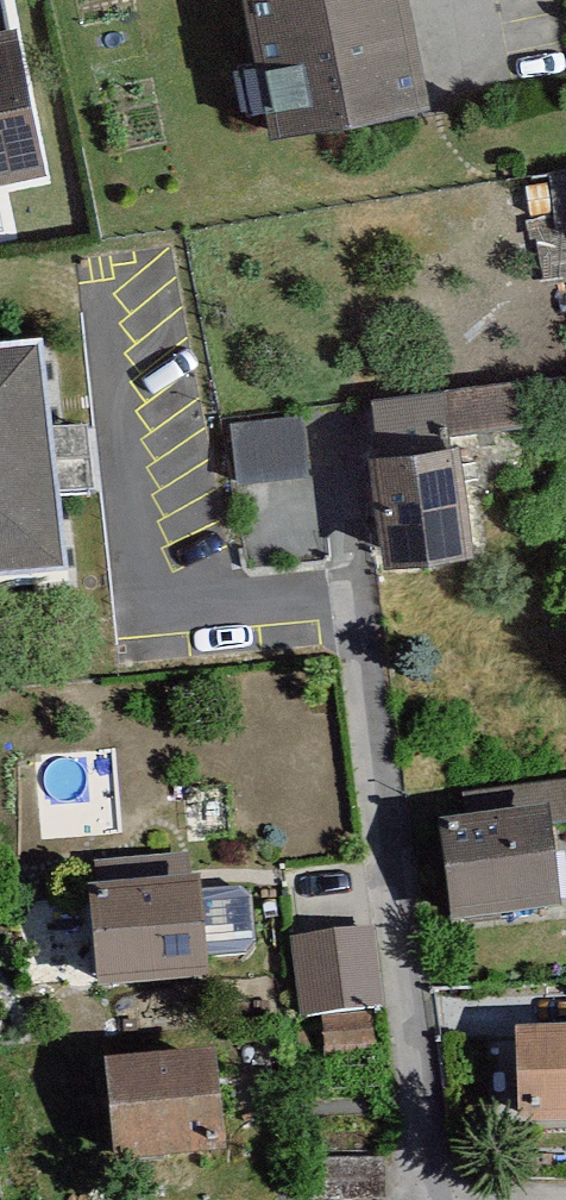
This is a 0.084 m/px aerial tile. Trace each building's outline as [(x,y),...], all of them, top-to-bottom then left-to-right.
[(241,135),(401,102),(380,0),(213,0),(241,135)] [(0,32),(0,181),(48,172),(19,28),(0,32)] [(0,340),(0,575),(62,570),(41,337),(0,340)] [(370,387),(381,448),(437,438),(524,423),(513,362),(370,387)] [(233,410),(236,468),(313,463),(310,406),(233,410)] [(381,448),(347,453),(366,564),(456,549),(437,438),(381,448)] [(525,793),(528,820),(529,835),(565,831),(565,789),(525,793)] [(528,820),(420,831),(430,930),(537,920),(529,835),(528,820)] [(174,876),(64,883),(71,990),(181,982),(174,876)] [(361,930),(278,938),(285,1021),(369,1013),(361,930)] [(495,1031),(497,1126),(565,1125),(565,1029),(495,1031)] [(193,1054),(80,1063),(88,1164),(201,1155),(193,1054)]
